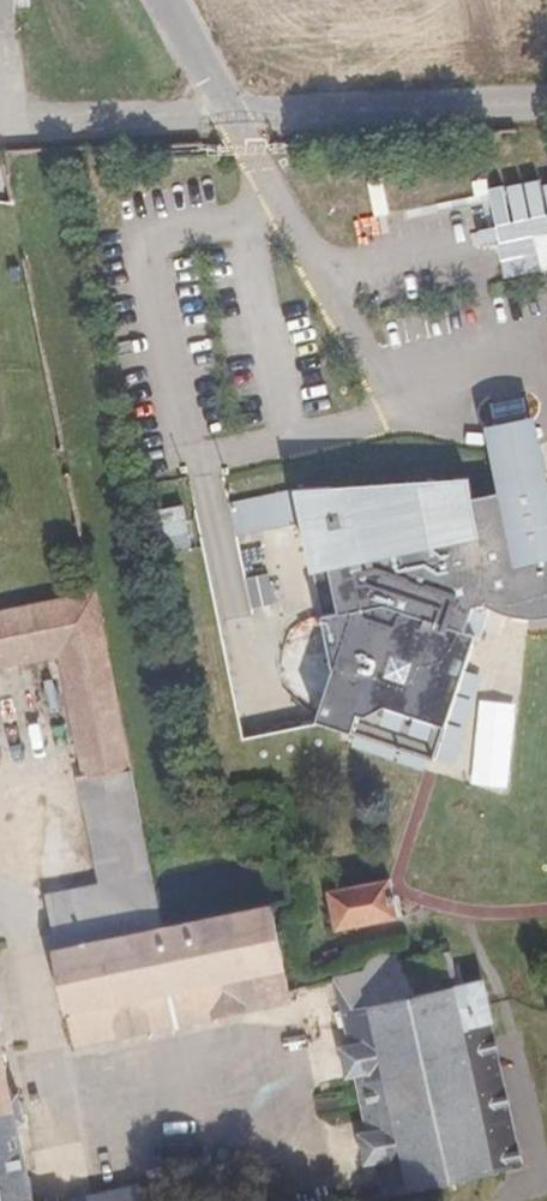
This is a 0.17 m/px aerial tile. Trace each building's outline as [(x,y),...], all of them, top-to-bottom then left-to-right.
[(21,40),(20,0),(0,0),(0,41),(21,40)] [(492,511),(511,632),(525,633),(546,631),(546,478),(540,436),(493,442),(503,509),(492,511)] [(511,632),(492,511),(481,514),(473,494),(324,495),(235,508),(241,539),(305,531),(336,676),(316,728),(314,733),(436,775),(479,660),(470,657),(478,629),(497,631),(511,632)] [(47,652),(80,828),(135,818),(92,569),(63,576),(65,593),(0,605),(0,660),(47,652)] [(519,707),(486,703),(477,786),(510,789),(519,707)] [(135,818),(80,828),(91,887),(104,953),(157,943),(154,924),(135,818)] [(457,876),(446,878),(450,891),(460,890),(457,876)] [(399,924),(392,888),(389,879),(328,890),(337,933),(399,924)] [(104,953),(91,887),(34,898),(64,1037),(109,1030),(105,999),(127,997),(132,1024),(276,998),(259,923),(157,943),(104,953)] [(367,1159),(374,1200),(496,1167),(464,993),(457,955),(331,979),(341,1044),(386,1035),(392,1064),(350,1073),(360,1129),(405,1119),(411,1151),(367,1159)] [(496,1167),(530,1158),(512,1082),(519,1078),(515,1058),(508,1059),(495,987),(464,993),(496,1167)] [(386,1035),(341,1044),(325,1047),(330,1077),(350,1073),(392,1064),(386,1035)] [(0,1106),(0,1200),(20,1200),(0,1106)] [(349,1162),(367,1159),(411,1151),(405,1119),(360,1129),(340,1134),(349,1162)]
